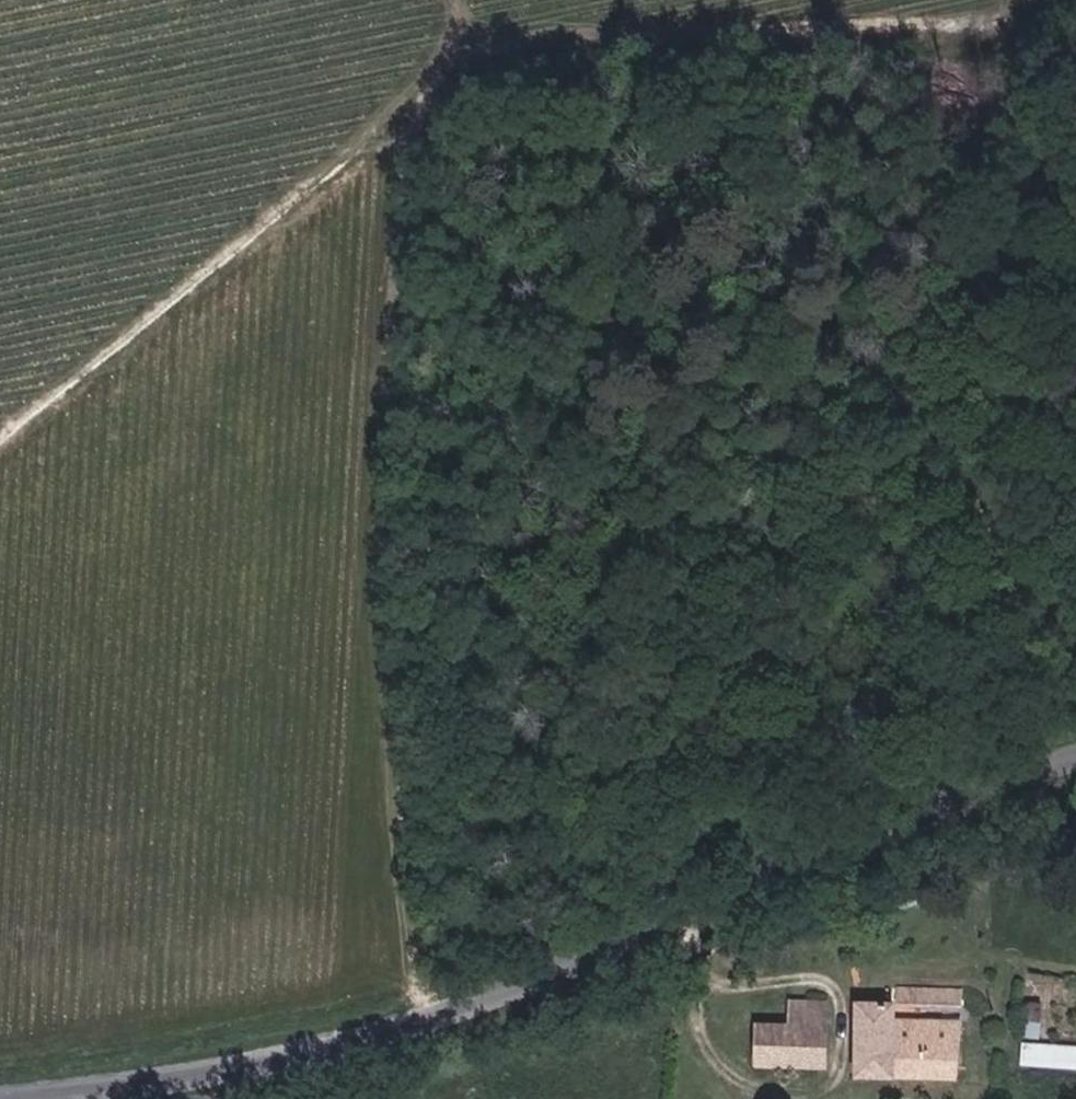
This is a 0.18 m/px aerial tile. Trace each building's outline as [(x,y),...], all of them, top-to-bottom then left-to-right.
[(964,980),(947,981),(948,998),(964,998),(964,980)] [(903,982),(902,998),(916,998),(915,981),(903,982)] [(916,998),(948,998),(947,981),(915,981),(916,998)] [(830,1020),(831,998),(830,994),(797,993),(797,1019),(830,1020)] [(1046,1037),(1046,996),(1029,996),(1029,1035),(1046,1037)] [(862,1011),(895,1011),(894,998),(862,998),(862,1011)] [(965,1012),(895,1011),(862,1011),(863,1070),(964,1070),(965,1012)] [(763,1057),(828,1059),(830,1020),(797,1019),(764,1019),(763,1057)] [(1020,1062),(1075,1066),(1075,1042),(1022,1038),(1020,1062)]
